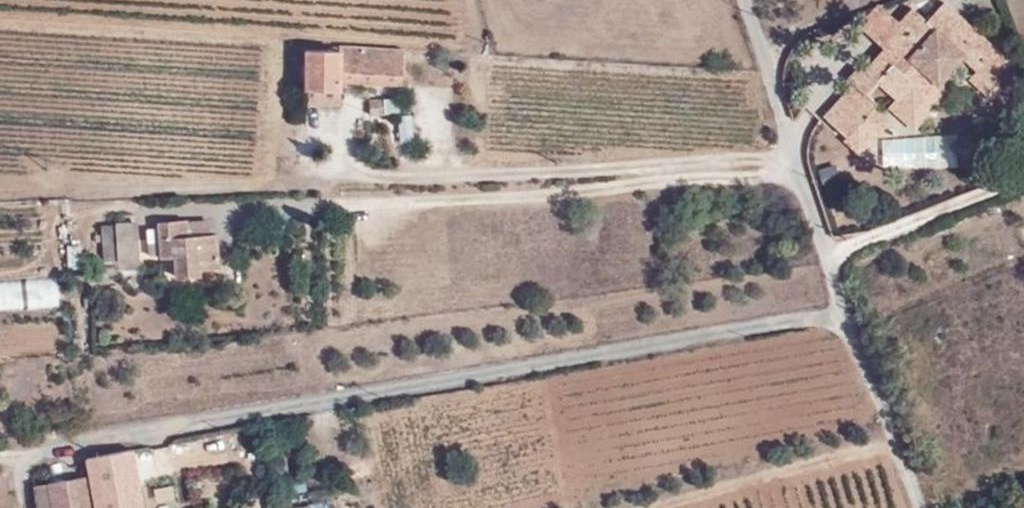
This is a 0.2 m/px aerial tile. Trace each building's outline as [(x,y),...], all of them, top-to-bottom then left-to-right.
[(977,76),(994,92),(1014,71),(944,8),(927,26),(911,12),(898,26),(878,48),(882,52),(861,75),(863,76),(852,88),(823,120),(844,140),(874,107),(866,100),(878,87),(895,102),(886,112),(911,134),(947,93),(939,86),(961,62),(977,76)] [(878,8),(858,30),(878,48),(898,26),(878,8)] [(341,53),(341,57),(307,56),(306,94),(339,95),(339,86),(394,89),(395,90),(396,76),(397,56),(341,53)] [(846,83),(852,88),(863,76),(861,75),(857,71),(846,83)] [(969,85),(987,101),(994,92),(977,76),(969,85)] [(369,112),(369,119),(383,120),(383,94),(362,93),(361,110),(369,112)] [(338,110),(339,95),(306,94),(305,108),(338,110)] [(401,141),(416,140),(414,114),(398,115),(401,141)] [(978,150),(962,135),(947,151),(963,166),(978,150)] [(207,231),(184,233),(185,247),(208,246),(207,231)] [(199,286),(199,280),(217,279),(214,245),(208,246),(185,247),(184,233),(156,234),(158,269),(174,268),(175,287),(199,286)] [(111,235),(113,273),(138,272),(136,234),(111,235)] [(67,244),(68,265),(83,265),(83,244),(67,244)] [(114,283),(138,281),(138,272),(113,273),(114,283)] [(60,308),(58,278),(2,282),(5,313),(60,308)] [(200,296),(218,295),(217,279),(199,280),(199,286),(200,296)] [(89,458),(97,507),(145,507),(146,507),(137,453),(89,458)] [(0,473),(0,507),(13,507),(8,472),(0,473)] [(54,507),(91,507),(86,478),(50,483),(54,507)]
